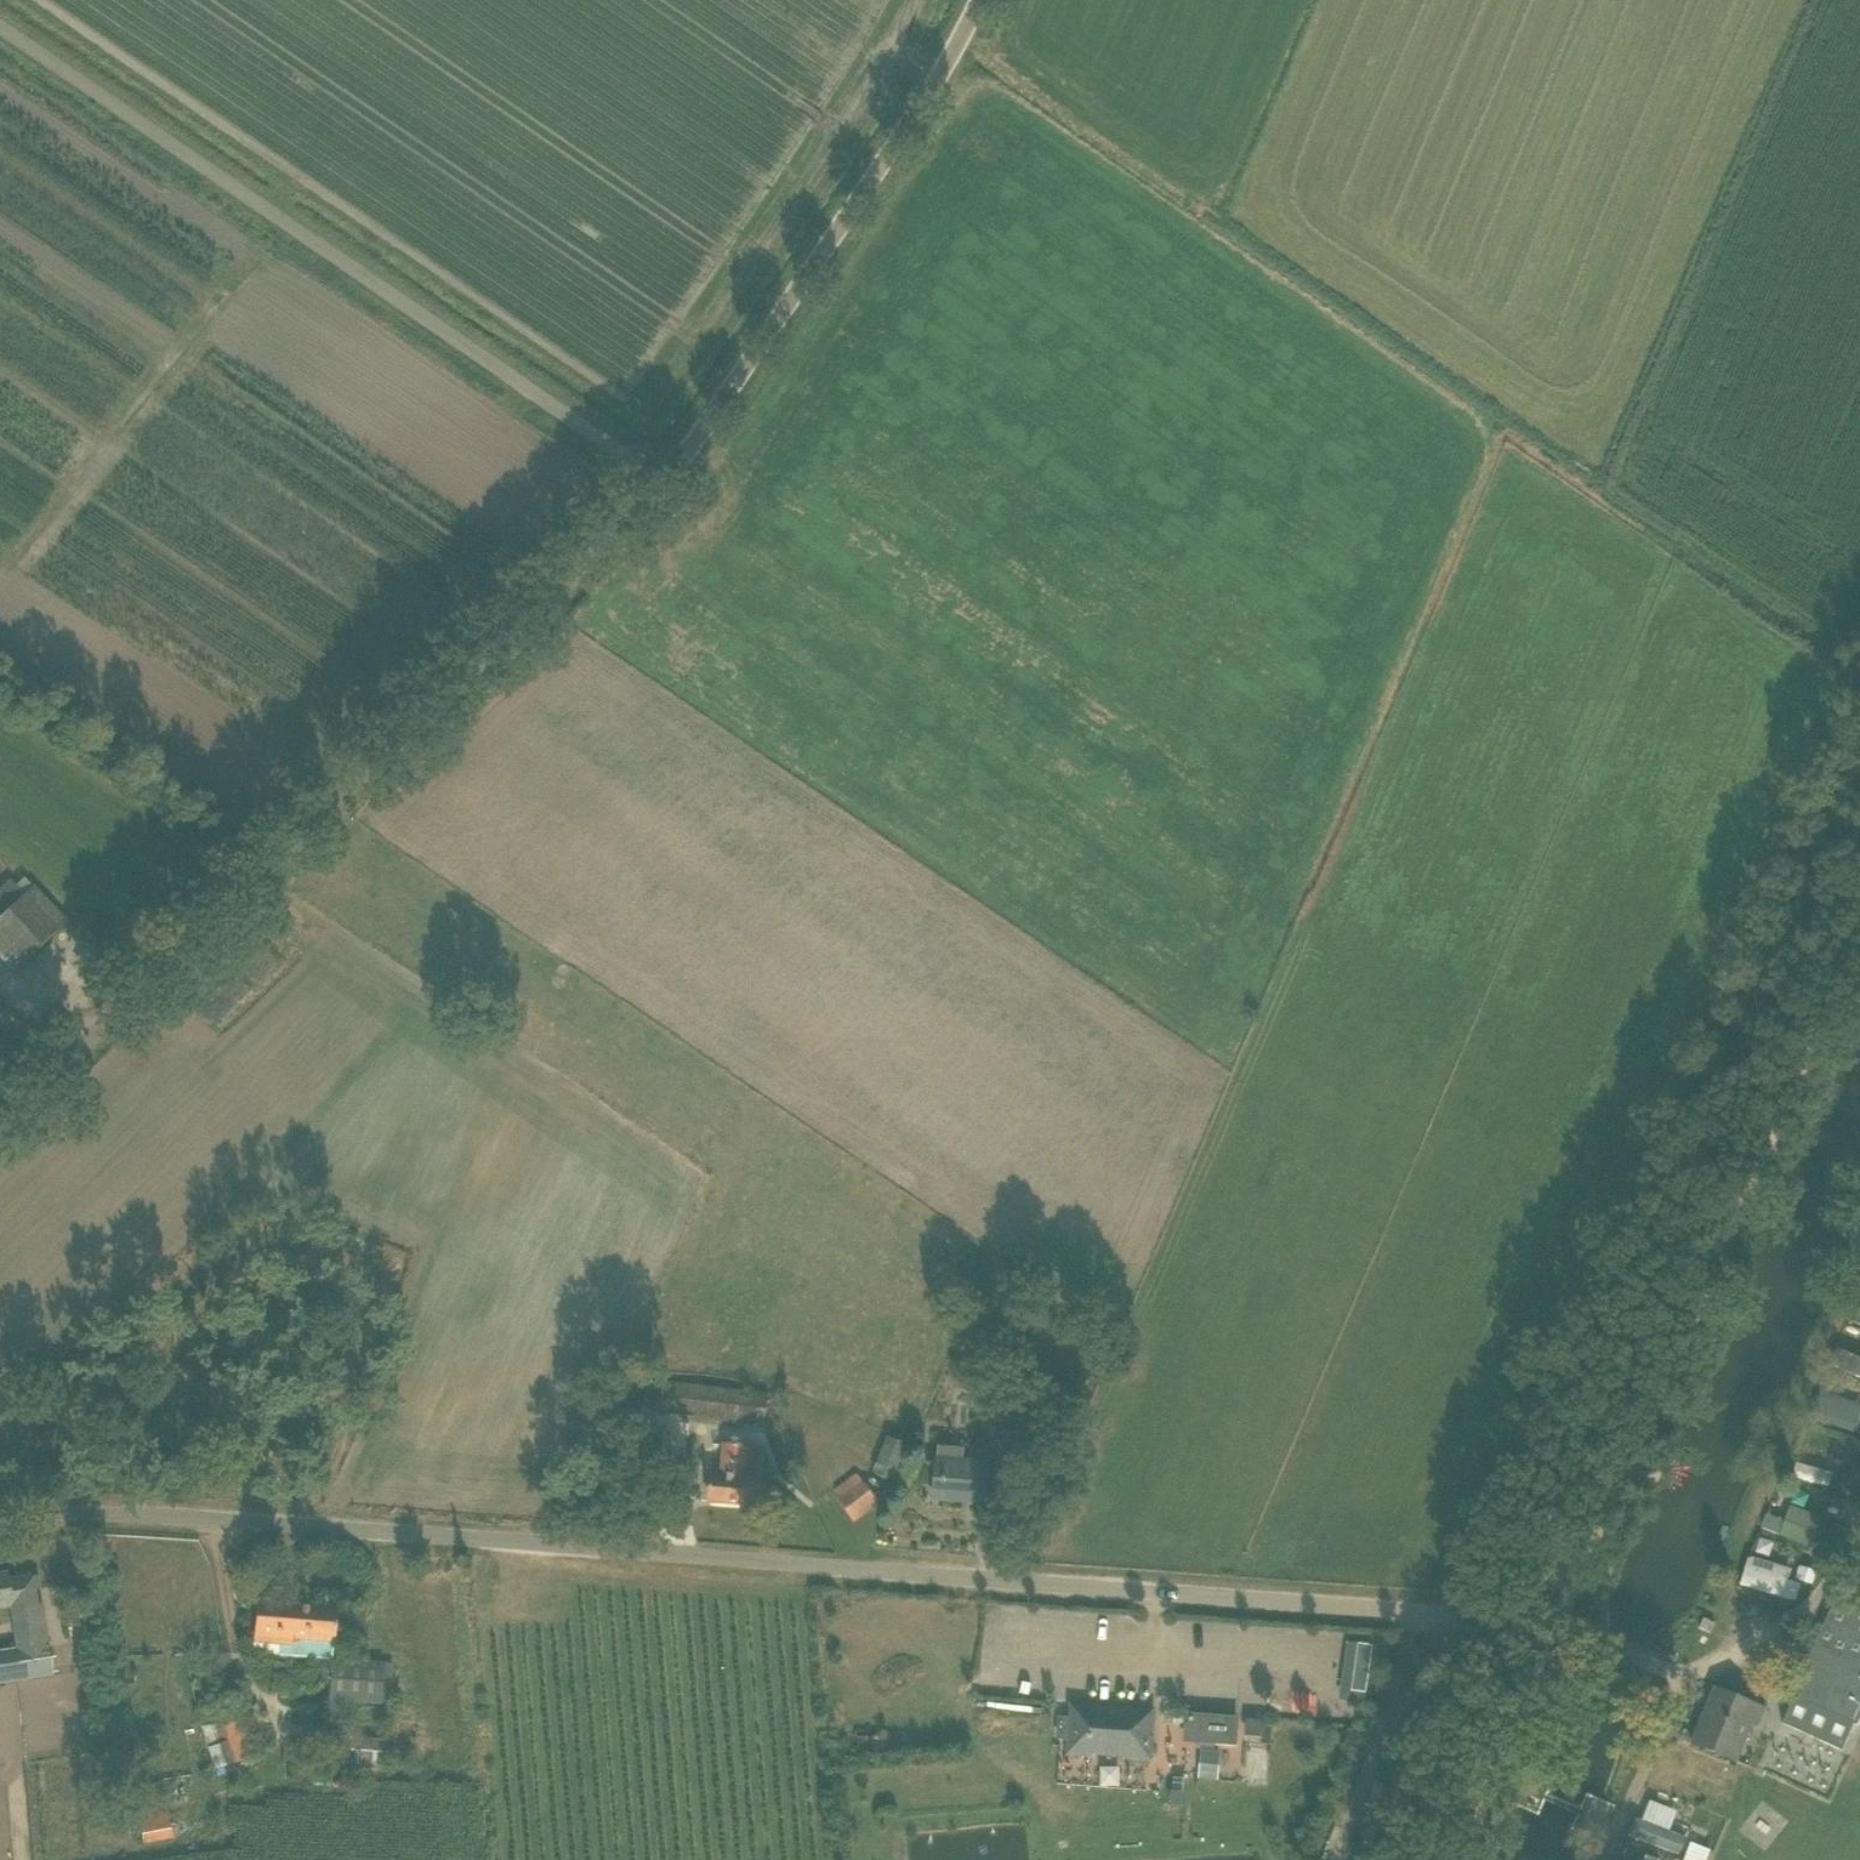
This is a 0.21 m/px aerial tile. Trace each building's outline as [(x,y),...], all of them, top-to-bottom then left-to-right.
[(0,917),(0,956),(14,971),(66,921),(33,886),(0,917)] [(1837,1368),(1859,1377),(1859,1356),(1844,1350),(1837,1368)] [(769,1394),(663,1380),(659,1411),(765,1424),(769,1394)] [(1857,1430),(1859,1420),(1859,1402),(1821,1392),(1814,1419),(1857,1430)] [(875,1473),(894,1480),(908,1444),(888,1437),(875,1473)] [(710,1502),(760,1506),(764,1447),(724,1444),(722,1475),(711,1475),(710,1502)] [(938,1460),(934,1499),(986,1503),(988,1463),(938,1460)] [(836,1490),(842,1497),(838,1500),(854,1520),(878,1502),(857,1474),(836,1490)] [(1805,1508),(1810,1495),(1796,1489),(1791,1503),(1805,1508)] [(1765,1512),(1761,1532),(1817,1544),(1823,1513),(1790,1505),(1787,1517),(1765,1512)] [(1815,1584),(1818,1572),(1751,1554),(1743,1585),(1799,1600),(1805,1581),(1815,1584)] [(3,1575),(0,1576),(0,1609),(8,1608),(3,1575)] [(37,1576),(8,1580),(12,1606),(18,1651),(48,1647),(41,1603),(37,1603),(35,1590),(39,1589),(37,1576)] [(1837,1596),(1791,1695),(1795,1697),(1783,1723),(1841,1750),(1853,1724),(1858,1726),(1859,1720),(1859,1607),(1837,1596)] [(337,1608),(256,1601),(252,1653),(333,1659),(337,1608)] [(1365,1692),(1372,1644),(1357,1642),(1351,1690),(1365,1692)] [(334,1663),(327,1716),(352,1720),(354,1703),(379,1707),(384,1669),(334,1663)] [(1715,1688),(1692,1743),(1743,1764),(1765,1709),(1715,1688)] [(242,1695),(215,1704),(233,1761),(260,1752),(242,1695)] [(1156,1709),(1071,1704),(1070,1719),(1068,1743),(1067,1757),(1153,1762),(1156,1709)] [(1235,1744),(1237,1719),(1189,1715),(1187,1740),(1201,1741),(1201,1747),(1214,1748),(1214,1742),(1235,1744)] [(1058,1742),(1068,1743),(1070,1719),(1059,1718),(1058,1742)] [(1248,1735),(1264,1736),(1263,1743),(1271,1744),(1272,1727),(1265,1727),(1265,1722),(1249,1721),(1248,1735)] [(384,1766),(387,1739),(325,1734),(323,1761),(384,1766)] [(1393,1788),(1397,1766),(1378,1763),(1374,1784),(1393,1788)] [(1063,1764),(1063,1785),(1141,1787),(1142,1766),(1063,1764)] [(1390,1800),(1393,1788),(1374,1784),(1371,1796),(1390,1800)] [(1183,1804),(1183,1793),(1173,1793),(1172,1804),(1183,1804)] [(1713,1847),(1673,1832),(1681,1810),(1651,1799),(1644,1818),(1636,1815),(1628,1837),(1689,1859),(1708,1859),(1713,1847)] [(143,1822),(149,1844),(176,1837),(170,1815),(143,1822)]
